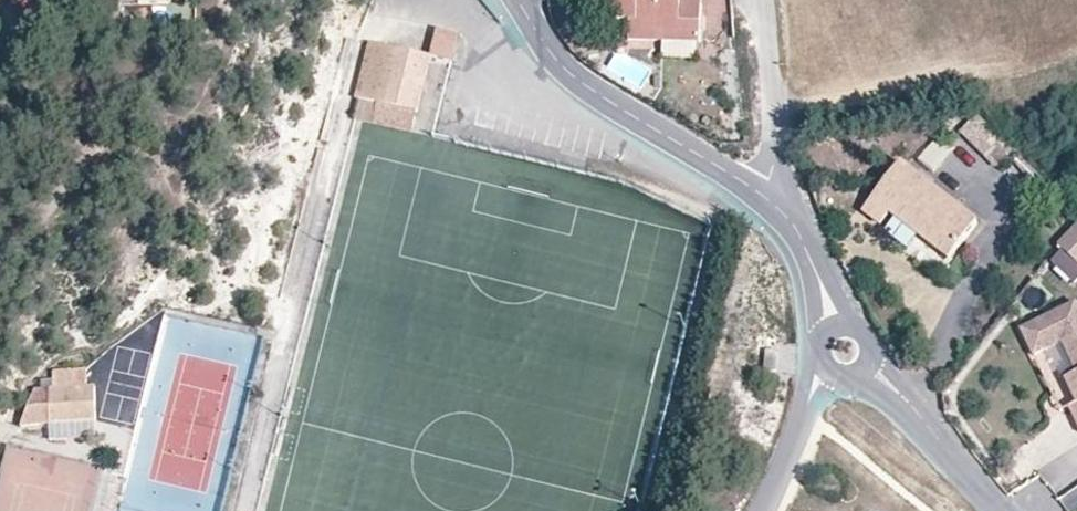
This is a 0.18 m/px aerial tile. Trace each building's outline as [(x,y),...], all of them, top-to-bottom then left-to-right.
[(613,20),(630,21),(628,41),(663,42),(663,34),(700,35),(701,5),(680,4),(681,0),(614,0),(613,20)] [(450,62),(457,35),(437,30),(431,57),(450,62)] [(699,44),(700,35),(663,34),(663,42),(699,44)] [(411,88),(414,77),(425,80),(431,57),(369,42),(355,98),(360,99),(418,113),(423,90),(411,88)] [(423,90),(425,80),(414,77),(411,88),(423,90)] [(413,133),(418,113),(360,99),(356,118),(413,133)] [(985,157),(1001,139),(978,116),(961,133),(985,157)] [(742,137),(742,124),(729,124),(729,137),(742,137)] [(916,162),(934,176),(953,151),(935,137),(916,162)] [(995,167),(1012,150),(1001,139),(985,157),(995,167)] [(978,224),(901,163),(863,212),(881,227),(891,215),(897,219),(885,234),(908,251),(919,237),(950,261),(978,224)] [(1034,173),(1024,163),(1019,168),(1028,179),(1034,173)] [(1058,246),(1076,264),(1076,222),(1058,246)] [(1076,304),(1021,330),(1034,357),(1062,343),(1076,374),(1076,307),(1076,304)] [(1070,410),(1076,407),(1076,404),(1065,379),(1076,374),(1062,343),(1034,357),(1061,414),(1070,410)] [(766,369),(777,369),(777,350),(766,350),(766,369)] [(97,440),(95,387),(87,387),(87,369),(52,369),(53,388),(33,389),(20,425),(49,424),(50,441),(97,440)] [(1065,379),(1076,404),(1076,374),(1065,379)]
